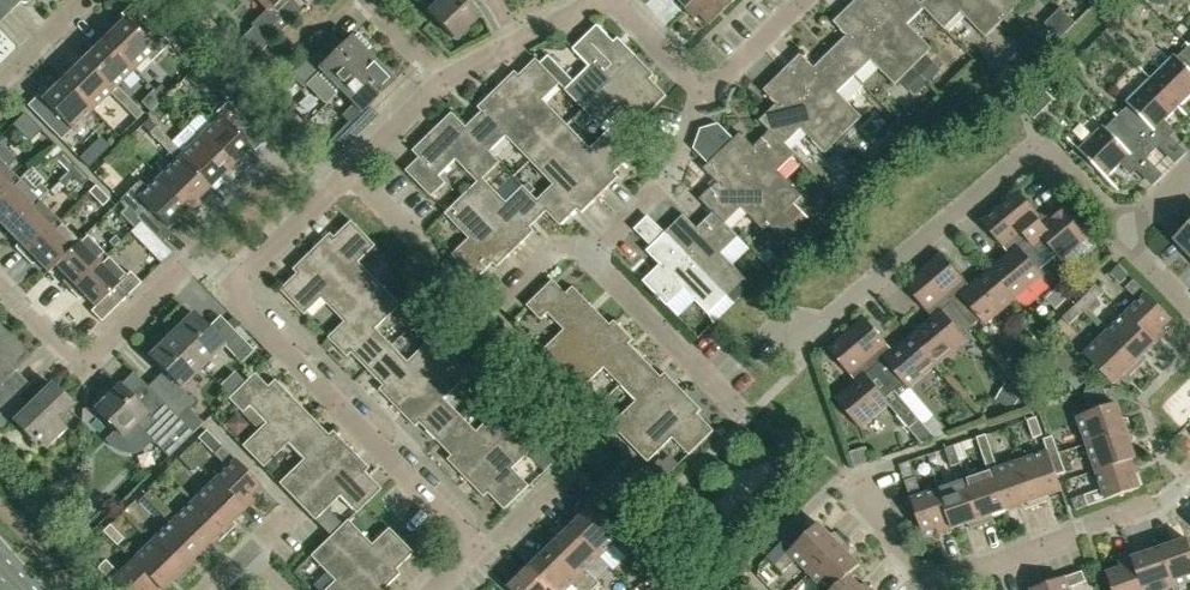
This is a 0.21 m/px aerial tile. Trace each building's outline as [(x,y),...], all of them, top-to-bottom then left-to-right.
[(266,10),(251,25),(269,44),(303,11),(292,0),(257,0),(266,10)] [(428,11),(455,39),(479,16),(464,0),(439,0),(428,11)] [(734,0),(692,0),(684,7),(695,18),(699,14),(709,24),(734,0)] [(922,3),(918,0),(856,0),(852,4),(914,67),(926,55),(932,48),(908,24),(924,8),(925,8),(921,4),(922,3)] [(1004,19),(986,0),(925,0),(922,3),(921,4),(925,8),(924,8),(944,29),(961,12),(985,37),(1004,19)] [(1004,19),(1022,1),(1022,0),(986,0),(1004,19)] [(170,43),(157,29),(131,4),(121,14),(125,18),(113,31),(108,26),(100,34),(134,69),(145,58),(150,63),(170,43)] [(902,78),(914,67),(852,4),(834,22),(847,35),(831,52),(855,76),(871,60),(895,85),(902,78)] [(541,63),(552,75),(561,83),(560,84),(566,89),(565,90),(583,108),(637,56),(619,37),(614,42),(598,25),(573,49),(590,66),(574,81),(549,55),(541,63)] [(373,58),(366,51),(371,47),(358,33),(353,38),(351,36),(326,61),(317,51),(292,75),(304,87),(307,84),(326,103),(340,90),(373,58)] [(117,86),(134,69),(100,34),(92,42),(96,47),(84,59),(113,89),(110,92),(123,106),(130,99),(117,86)] [(1189,46),(1178,58),(1175,55),(1151,79),(1179,108),(1189,97),(1189,47),(1189,46)] [(1034,61),(1024,51),(1013,62),(1023,71),(1034,61)] [(838,92),(855,76),(831,52),(814,68),(801,54),(782,72),(844,135),(852,127),(862,117),(838,92)] [(926,55),(914,67),(927,80),(939,69),(926,55)] [(637,56),(583,108),(601,127),(626,103),(643,120),(667,96),(651,79),(655,75),(637,56)] [(373,58),(340,90),(353,104),(342,115),(349,122),(328,143),(338,154),(368,125),(358,115),(394,80),(373,58)] [(93,109),(110,92),(113,89),(84,59),(71,71),(67,67),(59,75),(93,109)] [(552,75),(541,63),(536,59),(519,75),(515,71),(497,89),(549,142),(567,124),(544,100),(560,84),(561,83),(552,75)] [(916,92),(927,80),(914,67),(902,78),(916,92)] [(204,78),(195,70),(187,78),(196,86),(204,78)] [(825,153),(844,135),(782,72),(763,90),(777,104),(760,120),(770,131),(770,130),(785,144),(801,128),(825,153)] [(72,130),(93,109),(59,75),(51,83),(55,87),(42,99),(38,95),(27,105),(53,131),(63,121),(72,130)] [(1164,123),(1179,108),(1151,79),(1126,103),(1129,106),(1118,117),(1153,153),(1170,136),(1164,130),(1164,123)] [(530,160),(549,142),(497,89),(478,107),(482,111),(466,127),(490,152),(507,136),(530,160)] [(1052,101),(1044,92),(1026,110),(1034,118),(1052,101)] [(130,99),(123,106),(137,120),(143,113),(130,99)] [(265,141),(240,115),(228,102),(208,122),(212,125),(200,137),(234,172),(242,164),(238,159),(251,147),(255,151),(265,141)] [(466,127),(452,112),(413,150),(420,157),(406,170),(432,196),(446,183),(439,176),(456,159),(478,182),(483,178),(484,178),(501,162),(490,152),(466,127)] [(13,124),(30,141),(41,130),(25,113),(13,124)] [(1136,170),(1153,153),(1118,117),(1106,128),(1103,125),(1078,150),(1107,179),(1123,163),(1130,164),(1136,170)] [(549,142),(601,195),(619,177),(615,173),(632,156),(608,132),(591,148),(567,124),(549,142)] [(163,147),(170,140),(156,126),(150,133),(163,147)] [(852,127),(844,135),(864,156),(873,147),(859,132),(858,133),(852,127)] [(795,154),(785,144),(770,130),(770,131),(754,146),(741,132),(722,151),(784,214),(788,210),(794,203),(795,203),(802,195),(778,171),(795,154)] [(131,148),(143,137),(138,131),(126,143),(131,148)] [(844,152),(852,145),(844,137),(843,136),(833,146),(842,155),(844,152)] [(226,179),(234,172),(200,137),(183,154),(180,157),(209,187),(222,175),(226,179)] [(180,157),(183,154),(170,140),(163,147),(176,160),(159,177),(193,212),(201,204),(197,199),(209,187),(180,157)] [(582,213),(601,195),(549,142),(530,160),(554,184),(538,200),(537,200),(547,211),(561,226),(578,209),(582,213)] [(6,169),(12,162),(12,157),(4,148),(0,148),(0,198),(18,181),(6,169)] [(69,171),(75,165),(62,151),(55,157),(69,171)] [(95,158),(89,151),(81,158),(88,165),(95,158)] [(797,227),(784,214),(722,151),(704,169),(717,182),(700,199),(714,213),(714,212),(725,223),(725,222),(741,207),(779,245),(797,227)] [(75,165),(69,171),(72,175),(82,185),(89,178),(75,165)] [(69,171),(58,181),(62,185),(72,175),(69,171)] [(38,201),(48,191),(40,183),(35,188),(23,176),(18,181),(0,198),(0,223),(8,231),(38,201)] [(185,220),(193,212),(159,177),(148,188),(141,180),(120,200),(127,207),(137,216),(141,221),(162,242),(172,232),(168,228),(180,215),(185,220)] [(507,202),(484,178),(483,178),(478,182),(464,195),(516,249),(535,231),(531,227),(547,211),(537,200),(538,200),(524,186),(507,202)] [(528,183),(524,186),(531,193),(535,190),(528,183)] [(109,199),(96,185),(89,192),(102,206),(109,199)] [(1017,189),(999,204),(1048,262),(1057,255),(1062,261),(1091,236),(1066,206),(1046,223),(1017,189)] [(498,267),(516,249),(464,195),(445,213),(470,238),(453,255),(477,280),(494,263),(498,267)] [(23,256),(58,222),(38,201),(8,231),(20,243),(15,247),(23,256)] [(788,210),(784,214),(797,227),(807,216),(799,208),(795,203),(794,203),(788,210)] [(999,204),(981,220),(1009,254),(989,270),(1015,301),(1044,276),(1039,270),(1048,262),(999,204)] [(134,228),(141,221),(137,216),(127,207),(121,214),(134,228)] [(739,236),(725,222),(725,223),(714,212),(714,213),(698,228),(684,215),(666,233),(727,296),(746,278),(722,253),(739,236)] [(364,304),(383,286),(359,262),(376,245),(352,221),(335,237),(331,233),(312,251),(364,304)] [(78,242),(58,222),(23,256),(31,264),(36,259),(49,272),(55,265),(78,242)] [(1175,239),(1189,255),(1189,224),(1175,239)] [(709,314),(727,296),(666,233),(647,251),(660,264),(643,281),(668,306),(685,289),(709,314)] [(71,290),(105,256),(85,235),(78,242),(55,265),(67,277),(63,282),(71,290)] [(346,322),(364,304),(312,251),(294,269),(298,273),(281,290),(305,315),(322,298),(345,322),(346,322)] [(941,253),(923,268),(971,326),(980,319),(986,325),(1015,301),(989,270),(969,287),(941,253)] [(105,256),(71,290),(79,298),(83,294),(95,306),(91,311),(101,321),(141,283),(130,271),(125,276),(105,256)] [(923,268),(904,284),(933,318),(913,334),(938,365),(968,340),(962,334),(971,326),(923,268)] [(1122,268),(1113,276),(1122,284),(1130,276),(1122,268)] [(611,325),(611,324),(573,286),(567,293),(554,280),(527,305),(542,320),(548,313),(565,330),(541,352),(562,373),(611,325)] [(1126,314),(1155,343),(1165,333),(1161,329),(1172,319),(1134,280),(1126,288),(1139,301),(1126,314)] [(1047,298),(1056,309),(1073,292),(1065,283),(1047,298)] [(368,369),(392,345),(376,328),(401,304),(383,286),(364,304),(346,322),(345,322),(329,338),(348,357),(352,353),(368,369)] [(1092,293),(1079,307),(1085,314),(1099,300),(1092,293)] [(1079,307),(1065,320),(1072,327),(1085,314),(1079,307)] [(171,334),(202,367),(224,345),(241,363),(254,350),(227,323),(214,335),(193,312),(171,334)] [(1143,355),(1155,343),(1126,314),(1105,334),(1138,368),(1147,360),(1143,355)] [(865,317),(846,332),(895,390),(904,383),(909,389),(938,365),(913,334),(893,351),(865,317)] [(621,384),(646,360),(629,343),(633,339),(615,320),(611,324),(611,325),(562,373),(580,392),(605,368),(621,384)] [(419,325),(412,331),(421,340),(428,333),(419,325)] [(846,332),(828,348),(857,382),(836,399),(862,429),(890,406),(923,445),(937,440),(924,425),(895,390),(846,332)] [(181,388),(202,367),(171,334),(149,356),(170,377),(154,393),(178,417),(194,401),(181,388)] [(1130,376),(1138,368),(1105,334),(1084,354),(1113,384),(1126,371),(1130,376)] [(18,396),(22,391),(9,377),(29,358),(7,336),(0,343),(0,413),(18,396)] [(398,408),(451,356),(433,337),(409,361),(392,345),(368,369),(384,386),(380,390),(398,408)] [(1084,372),(1064,347),(1050,359),(1057,368),(1070,383),(1084,372)] [(436,439),(461,415),(445,399),(470,374),(451,356),(398,408),(416,427),(420,423),(436,439)] [(630,443),(684,391),(666,372),(662,377),(646,360),(621,384),(637,401),(612,425),(630,443)] [(287,443),(312,418),(274,380),(267,387),(254,373),(228,399),(242,413),(249,406),(265,423),(242,446),(263,467),(288,443),(287,443)] [(178,417),(154,393),(154,392),(139,405),(116,382),(110,383),(93,400),(92,405),(118,431),(109,440),(113,445),(117,448),(121,450),(126,452),(131,452),(136,451),(140,448),(150,439),(155,444),(180,419),(178,417)] [(0,413),(0,427),(4,431),(14,421),(35,443),(39,440),(47,448),(65,430),(57,422),(73,406),(51,383),(27,407),(18,396),(0,413)] [(1024,393),(1006,383),(996,400),(1013,410),(1024,393)] [(684,391),(630,443),(648,462),(673,438),(690,455),(714,431),(698,414),(702,410),(684,391)] [(1087,444),(1132,429),(1128,418),(1123,420),(1117,403),(1078,416),(1087,444)] [(466,478),(520,426),(502,407),(477,431),(461,415),(436,439),(452,456),(448,460),(466,478)] [(976,417),(970,409),(956,421),(963,428),(976,417)] [(924,425),(937,440),(951,435),(935,416),(924,425)] [(1037,417),(1028,420),(1034,438),(1043,435),(1037,417)] [(297,502),(350,449),(332,431),(328,435),(312,418),(287,443),(288,443),(303,459),(279,483),(297,502)] [(520,426),(466,478),(484,497),(489,493),(505,510),(530,486),(513,469),(538,444),(520,426)] [(1097,471),(1136,458),(1130,442),(1136,440),(1132,429),(1087,444),(1097,471)] [(222,446),(207,430),(199,438),(214,453),(222,446)] [(986,434),(977,437),(983,455),(992,452),(986,434)] [(1044,439),(1049,451),(1051,457),(1060,454),(1053,436),(1044,439)] [(545,452),(538,444),(535,448),(542,455),(545,452)] [(954,445),(945,448),(952,467),(961,463),(954,445)] [(214,480),(243,510),(254,499),(249,495),(260,485),(222,446),(214,454),(227,467),(214,480)] [(350,449),(297,502),(315,520),(340,496),(356,513),(381,489),(364,472),(369,468),(350,449)] [(201,466),(188,453),(186,451),(178,459),(193,474),(201,466)] [(1021,461),(1036,506),(1047,502),(1045,496),(1062,490),(1057,475),(1051,457),(1049,451),(1021,461)] [(992,452),(983,455),(989,472),(994,470),(1007,509),(1023,504),(1025,510),(1036,506),(1021,461),(998,469),(992,452)] [(663,460),(660,457),(654,464),(665,475),(678,462),(670,454),(663,460)] [(1060,454),(1051,457),(1057,475),(1066,472),(1060,454)] [(1076,510),(1088,506),(1140,488),(1135,474),(1141,472),(1136,458),(1097,471),(1103,489),(1075,498),(1076,501),(1073,502),(1076,510)] [(271,460),(265,466),(271,473),(278,466),(271,460)] [(991,515),(1007,509),(994,470),(989,472),(966,480),(982,525),(993,521),(991,515)] [(953,528),(939,489),(922,495),(916,477),(905,481),(923,532),(937,528),(939,533),(953,528)] [(231,522),(243,510),(214,480),(194,500),(227,534),(235,526),(231,522)] [(971,528),(982,525),(966,480),(939,489),(953,528),(969,523),(971,528)] [(170,524),(173,520),(176,517),(150,490),(143,496),(170,524)] [(218,542),(227,534),(194,500),(176,517),(173,520),(202,550),(214,538),(218,542)] [(567,522),(601,556),(614,543),(627,557),(635,550),(593,506),(580,519),(576,514),(567,522)] [(190,562),(202,550),(173,520),(170,524),(152,541),(186,574),(194,566),(190,562)] [(380,589),(382,589),(400,573),(396,569),(413,552),(389,528),(372,544),(347,520),(329,538),(380,589)] [(601,556),(567,522),(559,531),(563,535),(551,547),(593,589),(594,589),(601,583),(587,570),(601,556)] [(810,573),(844,540),(835,531),(831,536),(819,523),(775,565),(783,573),(797,559),(810,573)] [(105,525),(99,532),(112,545),(119,538),(105,525)] [(329,538),(310,556),(335,581),(325,589),(380,589),(329,538)] [(1174,587),(1189,581),(1189,545),(1188,539),(1171,545),(1169,539),(1158,542),(1174,587)] [(849,575),(860,565),(847,552),(852,548),(844,540),(810,573),(823,586),(819,589),(834,589),(849,575)] [(186,574),(152,541),(132,561),(161,589),(173,578),(177,582),(186,574)] [(1174,587),(1158,542),(1147,546),(1149,552),(1133,558),(1144,589),(1165,589),(1174,587)] [(775,565),(790,551),(782,544),(768,558),(775,565)] [(551,547),(539,559),(534,554),(526,563),(553,589),(566,589),(573,584),(579,589),(593,589),(551,547)] [(1133,558),(1119,562),(1121,568),(1107,573),(1113,589),(1144,589),(1133,558)] [(132,561),(119,573),(106,560),(97,568),(119,589),(161,589),(132,561)] [(526,563),(518,571),(522,575),(509,588),(512,589),(553,589),(526,563)] [(661,565),(654,572),(668,586),(674,579),(661,565)] [(1068,588),(1087,582),(1083,571),(1031,589),(1032,589),(1069,589),(1068,588)] [(865,583),(861,587),(849,575),(834,589),(873,589),(865,583)]
